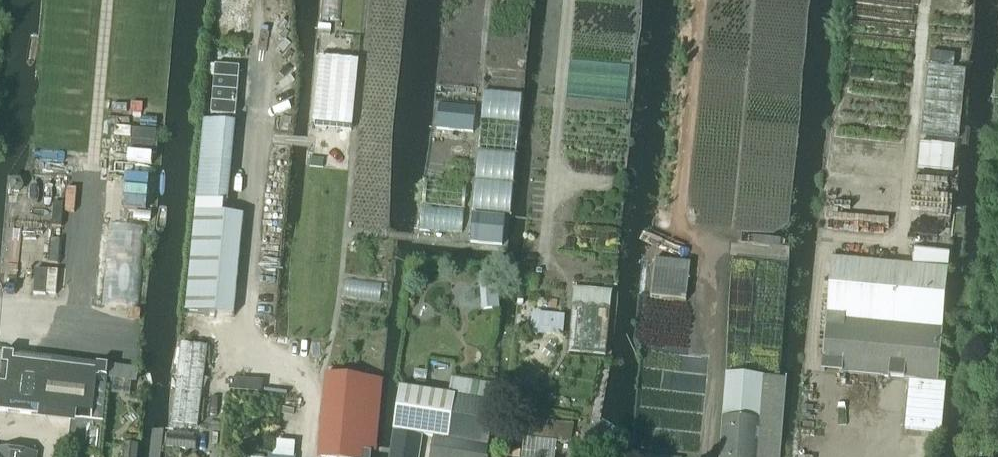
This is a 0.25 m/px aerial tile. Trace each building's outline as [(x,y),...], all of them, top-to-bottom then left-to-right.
[(318,27),(317,35),(330,36),(331,28),(331,27),(318,26),(318,27)] [(935,31),(932,56),(968,59),(971,35),(935,31)] [(319,58),(314,124),(354,127),(359,62),(319,58)] [(215,66),(211,115),(236,117),(240,68),(215,66)] [(967,71),(928,67),(921,135),(960,139),(967,71)] [(444,105),(442,129),(474,132),(477,108),(444,105)] [(919,144),(917,168),(952,172),(955,147),(919,144)] [(13,180),(10,186),(12,192),(19,193),(23,187),(20,181),(13,180)] [(195,213),(185,313),(233,317),(243,218),(223,216),(224,203),(197,200),(195,213)] [(473,215),(470,243),(502,246),(505,218),(473,215)] [(832,259),(822,371),(910,380),(905,429),(935,432),(937,433),(942,433),(947,383),(945,383),(938,382),(949,270),(948,270),(950,254),(945,253),(945,251),(939,251),(938,253),(915,251),(913,267),(832,259)] [(653,260),(649,298),(686,303),(690,264),(653,260)] [(36,270),(34,295),(46,296),(48,271),(36,270)] [(574,289),(569,354),(607,357),(612,292),(574,289)] [(198,428),(208,347),(182,344),(172,425),(198,428)] [(71,420),(67,451),(98,454),(109,365),(3,353),(1,377),(0,378),(0,412),(71,420)] [(111,365),(109,379),(112,380),(110,394),(130,397),(132,382),(137,383),(139,369),(111,365)] [(760,405),(777,406),(779,374),(774,374),(774,379),(725,376),(720,456),(756,456),(760,405)] [(371,453),(363,452),(370,379),(326,375),(319,456),(370,456),(371,453)] [(418,382),(417,390),(425,392),(426,383),(418,382)] [(389,456),(419,456),(422,438),(433,439),(431,456),(486,456),(486,455),(487,446),(490,426),(494,403),(450,396),(400,390),(389,456)] [(533,420),(531,440),(523,439),(521,456),(555,456),(556,443),(571,445),(573,424),(533,420)] [(166,448),(196,451),(197,439),(167,435),(166,448)] [(296,443),(277,442),(276,451),(272,456),(268,456),(267,456),(295,456),(296,443)] [(138,444),(125,443),(124,456),(137,456),(138,444)]
